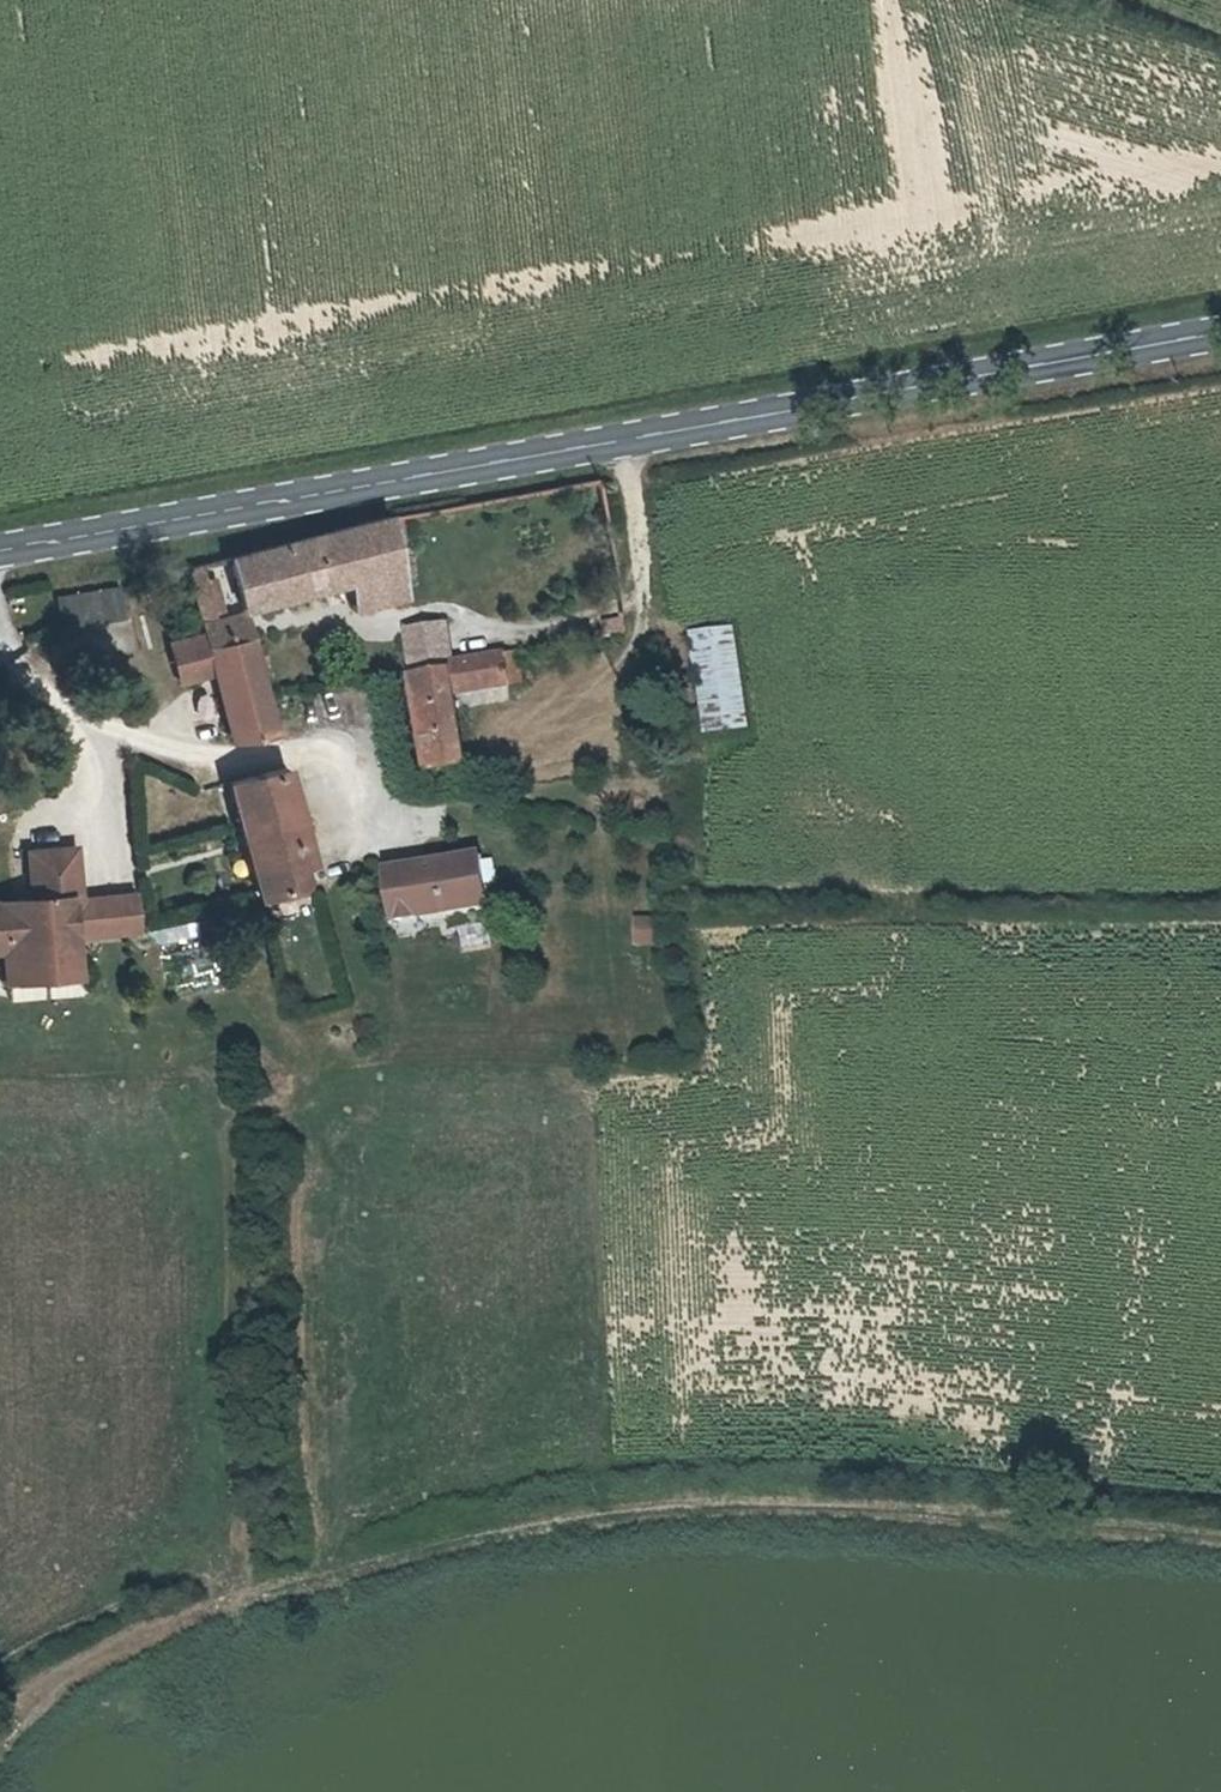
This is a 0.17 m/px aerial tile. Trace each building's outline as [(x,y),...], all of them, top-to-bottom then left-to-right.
[(359,594),(426,586),(425,530),(260,561),(268,606),(359,594)] [(426,586),(359,594),(361,624),(428,619),(426,586)] [(58,591),(62,651),(133,646),(129,587),(58,591)] [(741,626),(694,629),(702,735),(749,731),(741,626)] [(286,761),(277,692),(273,673),(270,653),(266,631),(217,635),(213,636),(215,657),(190,661),(195,700),(231,693),(243,768),(286,761)] [(426,640),(427,658),(467,657),(466,638),(426,640)] [(467,657),(427,658),(428,686),(466,684),(467,673),(467,657)] [(466,684),(428,686),(433,789),(468,787),(469,713),(537,708),(535,668),(467,673),(466,684)] [(295,800),(233,807),(253,924),(312,915),(295,800)] [(65,965),(65,945),(66,905),(75,905),(75,855),(27,854),(27,903),(0,903),(0,959),(36,959),(35,965),(65,965)] [(385,894),(388,945),(476,932),(473,884),(385,894)] [(129,946),(129,906),(75,905),(66,905),(65,945),(129,946)] [(662,946),(662,917),(637,917),(637,947),(662,946)] [(0,959),(0,974),(66,975),(65,965),(35,965),(36,959),(0,959)]
